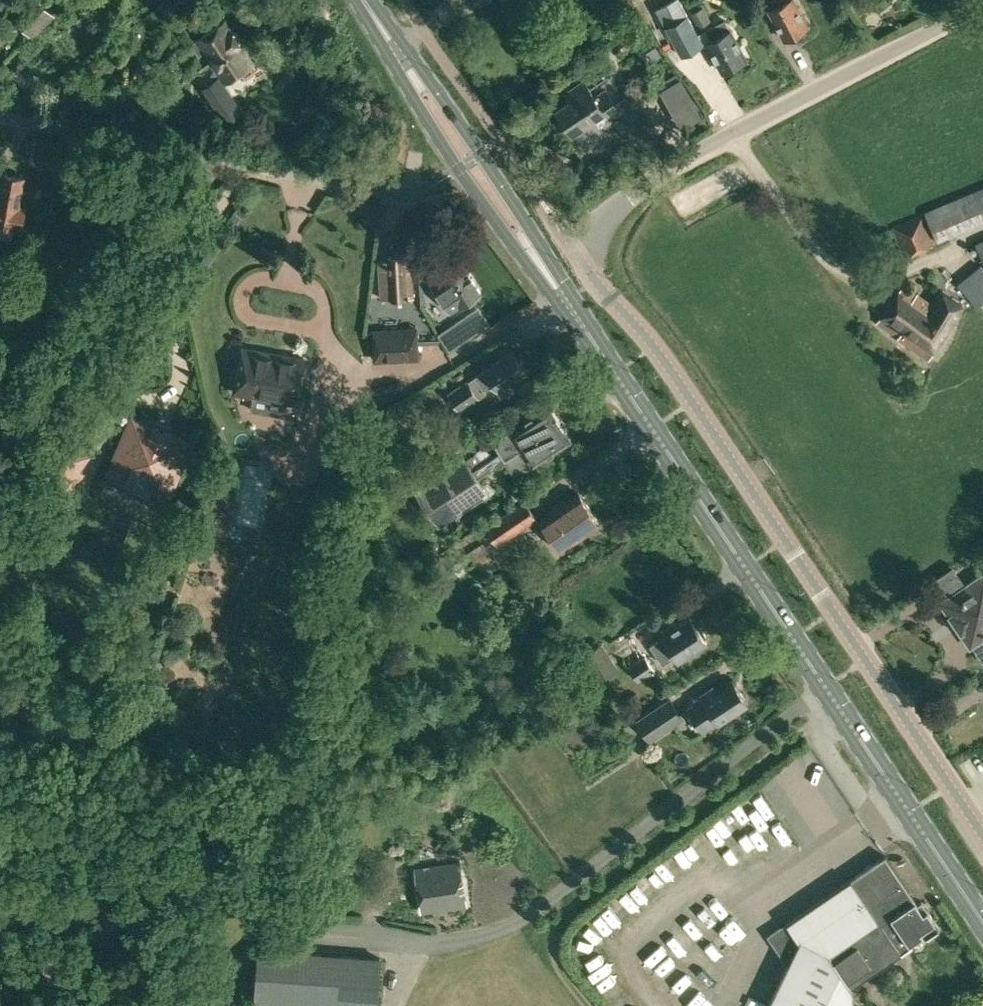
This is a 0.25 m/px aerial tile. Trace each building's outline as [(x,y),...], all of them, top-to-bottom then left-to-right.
[(34,37),(56,14),(42,0),(29,0),(13,16),(34,37)] [(616,17),(626,11),(620,0),(610,0),(607,2),(616,17)] [(681,56),(703,44),(680,0),(668,0),(655,7),(681,56)] [(772,8),(769,9),(784,38),(798,31),(799,33),(805,30),(804,28),(807,26),(794,0),(768,0),(772,8)] [(690,7),(698,26),(709,21),(701,2),(690,7)] [(165,6),(154,16),(158,21),(170,11),(165,6)] [(745,58),(730,28),(728,29),(724,20),(707,29),(712,39),(707,41),(722,71),(734,64),(735,66),(743,62),(742,60),(745,58)] [(205,50),(213,62),(240,43),(240,42),(241,41),(241,37),(238,32),(234,31),(233,32),(225,21),(191,44),(199,54),(205,50)] [(618,40),(624,50),(639,39),(633,29),(618,40)] [(211,74),(219,86),(239,72),(242,77),(247,77),(253,73),(255,69),(252,63),(253,62),(240,43),(213,62),(218,69),(211,74)] [(556,108),(572,131),(592,118),(598,128),(624,111),(610,89),(614,87),(608,77),(592,88),(585,77),(566,90),(571,98),(556,108)] [(682,82),(660,93),(681,132),(703,120),(682,82)] [(155,123),(150,115),(142,119),(147,128),(155,123)] [(25,227),(28,207),(18,206),(24,177),(4,173),(0,192),(0,223),(25,227)] [(936,239),(982,220),(982,186),(924,210),(936,239)] [(892,226),(903,254),(934,243),(922,213),(892,226)] [(379,261),(381,296),(412,295),(411,274),(405,274),(405,256),(389,256),(389,261),(379,261)] [(430,280),(450,310),(459,304),(459,305),(480,291),(459,259),(438,273),(439,274),(430,280)] [(978,307),(982,302),(982,267),(980,264),(958,282),(978,307)] [(877,322),(928,356),(962,305),(941,291),(931,305),(901,285),(877,322)] [(438,336),(450,354),(491,326),(479,309),(438,336)] [(418,326),(373,328),(374,365),(419,363),(418,326)] [(236,389),(299,400),(305,360),(243,349),(236,389)] [(450,392),(460,408),(485,392),(484,389),(494,382),(501,393),(517,383),(514,379),(526,371),(513,351),(450,392)] [(415,490),(438,526),(454,515),(471,505),(488,494),(478,477),(504,460),(515,476),(571,439),(548,404),(494,439),(500,448),(482,459),(477,451),(468,458),(467,456),(415,490)] [(254,441),(310,438),(309,407),(252,410),(254,441)] [(102,473),(167,501),(195,437),(130,409),(102,473)] [(323,468),(349,471),(354,421),(328,418),(323,468)] [(10,470),(29,443),(18,435),(0,461),(0,462),(10,470)] [(39,478),(59,493),(63,488),(65,490),(68,486),(73,490),(86,472),(80,469),(90,455),(64,436),(39,472),(42,474),(39,478)] [(250,554),(274,555),(276,491),(252,490),(250,554)] [(541,519),(562,549),(599,523),(578,493),(566,501),(564,498),(552,507),(554,510),(541,519)] [(148,531),(157,509),(125,496),(116,518),(148,531)] [(486,525),(498,545),(537,518),(524,498),(486,525)] [(982,658),(982,573),(965,585),(953,567),(931,582),(943,599),(941,601),(970,645),(973,643),(982,658)] [(650,644),(663,663),(676,654),(679,659),(707,640),(690,615),(676,624),(674,621),(660,630),(663,635),(650,644)] [(579,657),(594,682),(619,666),(604,642),(579,657)] [(696,649),(699,658),(717,652),(713,643),(696,649)] [(629,665),(638,680),(654,669),(645,655),(629,665)] [(689,708),(704,731),(719,721),(720,722),(750,701),(732,674),(716,685),(715,684),(702,692),(703,693),(702,694),(704,698),(689,708)] [(625,699),(630,707),(640,700),(635,692),(625,699)] [(637,720),(650,741),(685,718),(671,697),(637,720)] [(752,811),(760,826),(777,816),(768,802),(752,811)] [(782,822),(751,838),(743,823),(669,862),(679,881),(746,845),(757,865),(787,849),(784,845),(792,841),(782,822)] [(851,986),(913,944),(911,941),(923,933),(925,937),(940,927),(927,908),(924,910),(886,855),(768,934),(788,964),(768,1005),(853,1005),(851,986)] [(415,868),(422,912),(466,905),(460,861),(415,868)] [(658,877),(642,889),(655,906),(672,894),(658,877)] [(625,924),(646,914),(638,895),(616,904),(625,924)] [(609,933),(616,929),(606,912),(598,916),(609,933)] [(594,946),(601,941),(590,925),(583,929),(594,946)] [(382,956),(259,946),(255,1005),(378,1005),(382,956)] [(683,965),(675,972),(687,986),(695,979),(683,965)] [(667,989),(680,999),(687,992),(674,981),(667,989)]
